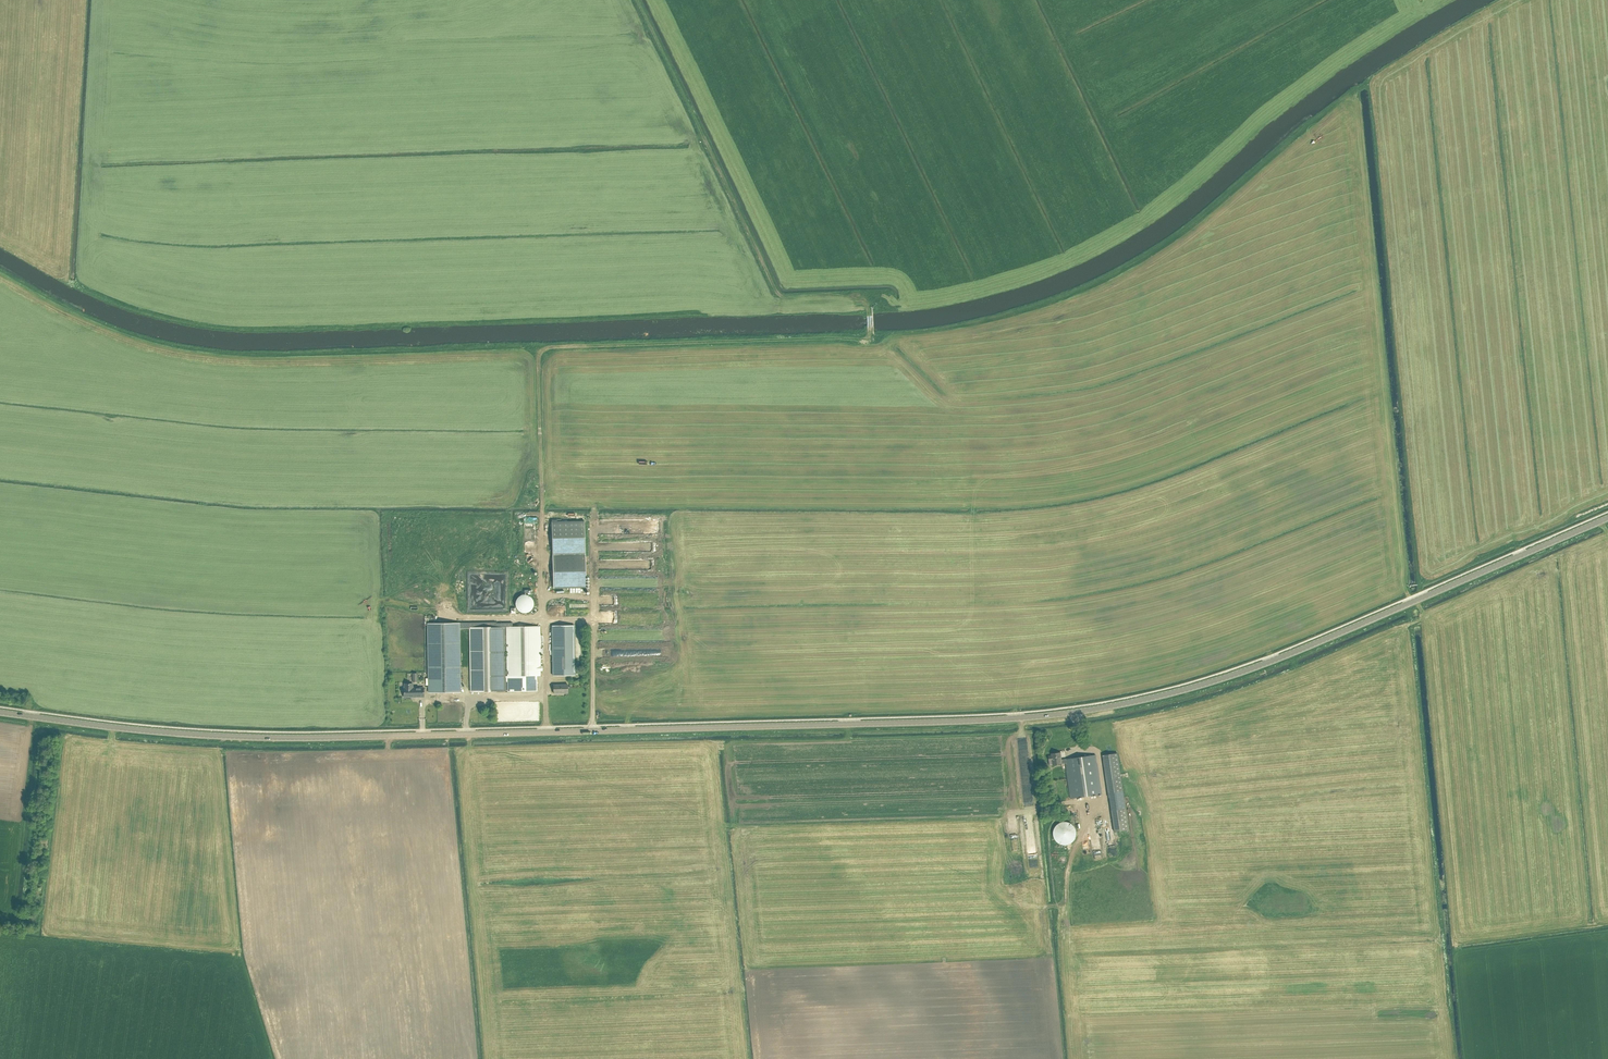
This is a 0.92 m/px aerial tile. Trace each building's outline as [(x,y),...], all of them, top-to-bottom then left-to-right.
[(515,519),(515,527),(527,527),(527,519),(515,519)] [(553,588),(586,587),(584,521),(551,522),(553,588)] [(515,603),(515,605),(516,606),(516,608),(517,609),(518,610),(519,611),(520,612),(522,613),(523,613),(525,613),(526,613),(528,612),(529,612),(530,611),(532,610),(532,608),(533,607),(534,605),(534,604),(534,602),(533,601),(532,599),(532,598),(530,597),(529,596),(528,595),(526,595),(525,595),(523,595),(522,595),(520,596),(519,597),(518,598),(517,599),(516,600),(516,602),(515,603)] [(542,666),(540,666),(540,626),(512,627),(512,623),(496,623),(496,622),(460,623),(460,629),(469,628),(471,692),(521,691),(537,691),(537,676),(538,676),(540,676),(540,671),(542,671),(542,666)] [(428,624),(429,693),(460,692),(459,623),(428,624)] [(574,626),(552,626),(553,676),(575,675),(574,626)] [(588,631),(588,640),(609,640),(609,631),(588,631)] [(404,688),(404,697),(413,697),(413,696),(424,696),(424,688),(413,688),(412,684),(407,684),(407,688),(404,688)] [(553,684),(554,693),(568,693),(568,684),(553,684)] [(1061,759),(1060,752),(1050,753),(1051,755),(1048,755),(1048,760),(1051,760),(1052,765),(1066,763),(1071,798),(1101,794),(1096,755),(1061,759)] [(1103,755),(1108,793),(1109,793),(1111,811),(1114,832),(1128,830),(1125,809),(1118,753),(1103,755)] [(1053,831),(1053,833),(1053,835),(1054,837),(1054,839),(1055,841),(1057,842),(1058,843),(1060,844),(1062,845),(1064,845),(1065,845),(1067,845),(1069,844),(1071,843),(1072,842),(1074,841),(1075,839),(1076,837),(1076,835),(1076,833),(1076,831),(1075,829),(1075,828),(1073,826),(1072,824),(1070,823),(1068,822),(1067,822),(1065,822),(1062,822),(1061,822),(1059,823),(1057,824),(1056,826),(1054,828),(1054,829),(1053,831)] [(1012,863),(1010,854),(1004,856),(1007,865),(1012,863)]
